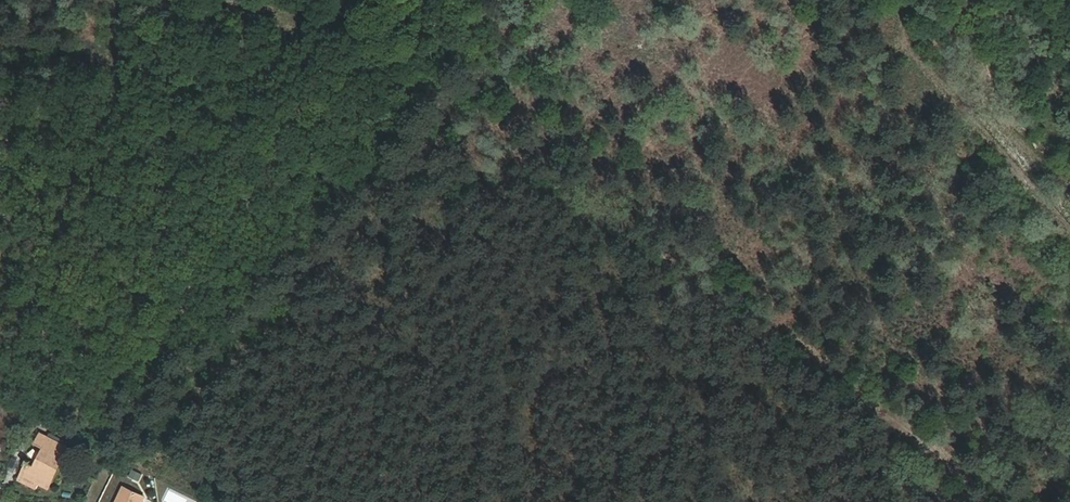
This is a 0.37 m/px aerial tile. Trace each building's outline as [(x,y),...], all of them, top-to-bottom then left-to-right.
[(22,478),(43,487),(51,491),(71,450),(41,436),(37,446),(45,450),(36,470),(31,467),(31,465),(29,464),(22,478)] [(45,450),(37,446),(29,464),(31,465),(31,467),(36,470),(45,450)] [(41,492),(43,487),(22,478),(20,482),(41,492)] [(144,497),(125,488),(118,501),(142,501),(144,497)]
